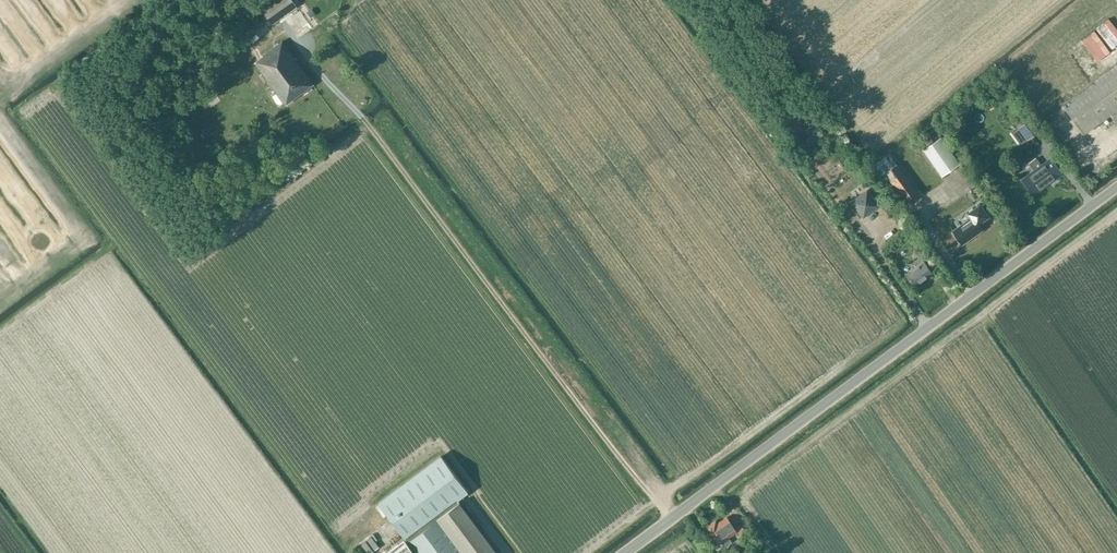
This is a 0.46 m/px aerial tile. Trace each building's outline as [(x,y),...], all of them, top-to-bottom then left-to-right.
[(263,11),(263,12),(272,24),(298,7),(293,0),(279,0),(264,10),(263,11)] [(285,101),(287,104),(314,83),(282,40),(256,61),(277,93),(272,97),(278,106),(285,101)] [(1116,120),(1116,64),(1063,105),(1084,133),(1110,114),(1115,121),(1116,120)] [(262,73),(253,78),(255,83),(265,78),(262,73)] [(1031,118),(1018,127),(1028,140),(1041,131),(1031,118)] [(942,176),(960,163),(942,136),(923,149),(942,176)] [(880,177),(885,173),(905,201),(918,192),(898,163),(897,164),(889,153),(871,166),(880,177)] [(1033,170),(1021,179),(1033,195),(1062,174),(1050,157),(1041,164),(1036,157),(1029,163),(1033,170)] [(867,186),(872,183),(867,176),(862,179),(867,186)] [(867,191),(853,202),(864,216),(878,205),(867,191)] [(971,218),(953,231),(962,244),(983,229),(979,223),(989,216),(980,203),(967,212),(971,218)] [(918,266),(906,274),(915,286),(932,273),(924,262),(929,259),(921,248),(915,252),(919,258),(915,261),(918,266)] [(443,456),(379,502),(407,542),(460,504),(461,503),(458,499),(469,491),(443,456)] [(407,542),(416,552),(496,552),(460,504),(407,542)] [(707,527),(715,539),(716,539),(719,544),(724,541),(727,545),(732,542),(729,538),(737,532),(727,517),(718,524),(716,520),(707,527)] [(385,552),(416,552),(407,542),(406,543),(404,539),(385,552)] [(750,550),(745,542),(736,549),(739,552),(745,552),(750,550)]
